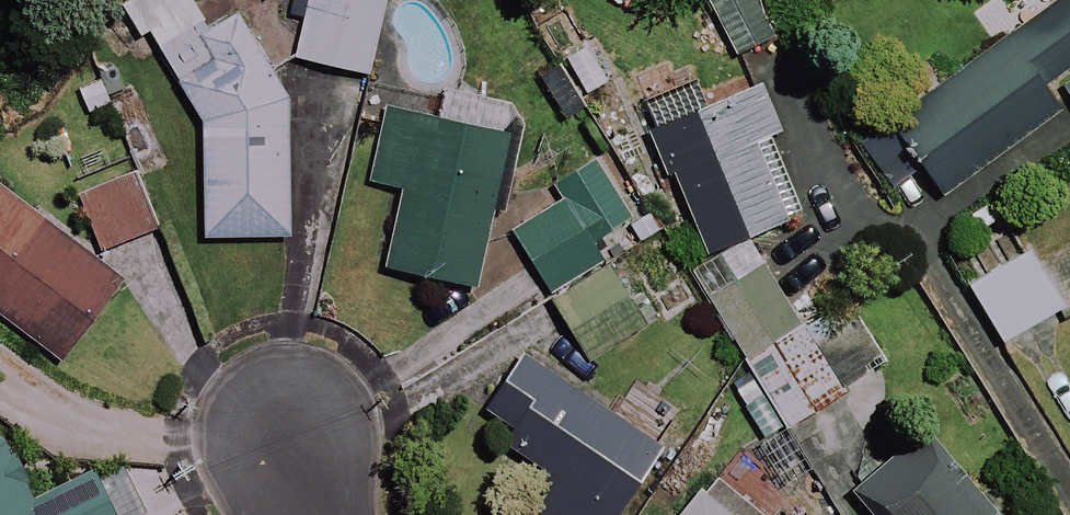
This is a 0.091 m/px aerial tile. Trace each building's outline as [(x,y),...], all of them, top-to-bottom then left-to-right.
[(114,6),(133,40),(146,33),(165,66),(199,125),(203,240),(287,237),(283,93),(231,0),(215,0),(195,11),(189,0),(125,0),(114,6)] [(271,59),(334,69),(325,120),(358,125),(379,0),(281,0),(271,59)] [(917,171),(938,200),(1057,113),(1069,131),(1069,7),(1065,0),(1054,0),(924,95),(945,123),(904,153),(917,171)] [(649,132),(705,257),(758,233),(770,260),(809,243),(762,140),(784,130),(762,82),(649,132)] [(503,136),(382,111),(368,184),(400,190),(384,270),(472,288),(503,136)] [(158,228),(134,171),(75,196),(99,253),(158,228)] [(547,295),(606,260),(595,242),(625,224),(598,179),(509,233),(547,295)] [(0,187),(0,317),(57,363),(121,283),(0,187)] [(1060,312),(1027,250),(964,284),(997,345),(1060,312)] [(606,260),(547,295),(586,362),(646,327),(606,260)] [(872,381),(815,281),(781,301),(764,270),(708,301),(754,384),(735,395),(762,443),(872,381)] [(560,382),(518,353),(479,409),(495,420),(485,435),(514,455),(546,477),(535,493),(509,475),(495,495),(523,514),(616,514),(660,450),(560,382)] [(910,427),(847,482),(875,514),(986,514),(910,427)] [(0,448),(0,514),(117,514),(99,474),(26,507),(0,448)] [(710,475),(674,514),(756,514),(710,475)]
